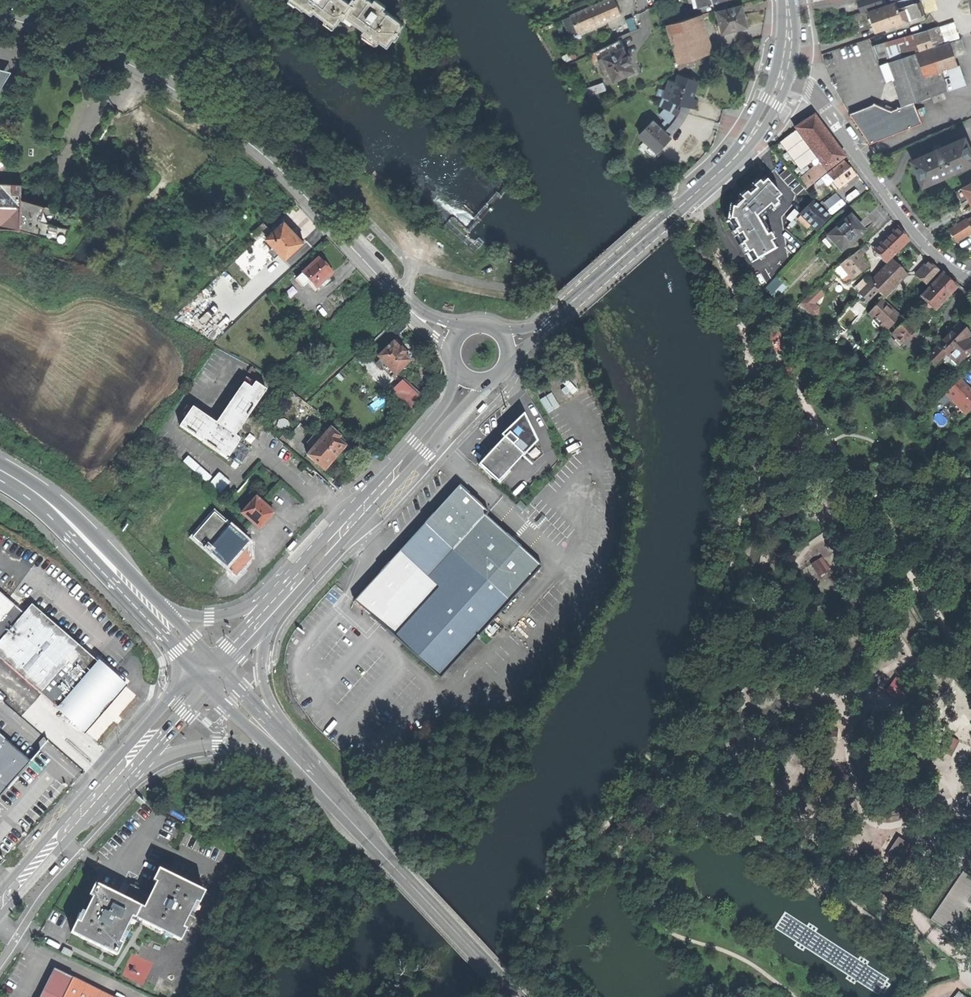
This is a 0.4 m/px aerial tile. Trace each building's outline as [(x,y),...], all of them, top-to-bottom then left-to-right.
[(395,36),(397,38),(401,32),(399,30),(405,22),(385,7),(386,4),(381,0),(352,0),(351,1),(350,0),(302,0),(308,4),(306,7),(309,9),(313,12),(316,10),(327,18),(330,17),(338,23),(343,16),(345,18),(349,12),(354,16),(355,20),(359,23),(361,20),(364,22),(368,25),(366,28),(389,45),(395,36)] [(621,15),(617,6),(614,0),(609,0),(571,17),(579,34),(621,15)] [(735,1),(734,0),(698,0),(700,8),(701,8),(703,12),(711,10),(710,5),(715,3),(715,6),(735,1)] [(882,0),(866,0),(858,3),(862,12),(884,5),(882,0)] [(897,3),(869,12),(873,23),(876,32),(921,17),(917,2),(899,8),(897,3)] [(718,13),(724,33),(732,31),(733,32),(736,31),(739,31),(739,29),(747,27),(742,7),(718,13)] [(571,37),(579,34),(571,17),(564,20),(571,37)] [(681,64),(709,55),(697,17),(668,25),(681,64)] [(873,53),(879,67),(886,64),(932,49),(931,46),(943,43),(939,26),(927,30),(879,44),(874,46),(873,49),(873,53)] [(621,41),(594,54),(600,68),(603,67),(605,70),(609,68),(616,82),(636,72),(632,63),(633,63),(630,57),(629,57),(626,51),(621,41)] [(932,49),(886,64),(892,80),(901,107),(913,102),(936,94),(965,83),(958,65),(956,66),(949,43),(932,49)] [(892,80),(886,64),(879,67),(882,74),(886,82),(892,80)] [(673,112),(678,117),(684,121),(688,114),(691,107),(694,98),(699,82),(680,76),(672,101),(665,98),(661,106),(673,112)] [(588,86),(590,95),(607,90),(605,82),(588,86)] [(921,122),(913,102),(901,107),(891,110),(875,104),(850,114),(865,136),(869,144),(921,122)] [(820,163),(826,171),(845,158),(814,115),(803,123),(795,129),(820,163)] [(641,136),(659,153),(672,139),(671,137),(675,133),(679,129),(684,121),(678,117),(672,124),(668,120),(661,128),(654,121),(641,136)] [(912,160),(917,173),(922,184),(970,163),(970,155),(964,138),(912,160)] [(121,166),(128,170),(134,160),(127,156),(121,166)] [(838,189),(855,176),(850,169),(844,162),(827,175),(838,189)] [(827,172),(826,171),(820,163),(798,181),(805,191),(827,172)] [(776,205),(781,201),(775,194),(768,186),(763,180),(758,184),(753,188),(745,195),(740,199),(732,206),(729,223),(734,232),(737,237),(742,246),(747,255),(752,263),(775,249),(771,242),(768,236),(761,224),(759,220),(762,217),(771,209),(776,205)] [(20,229),(22,199),(22,184),(2,183),(0,183),(0,228),(20,229)] [(956,191),(960,198),(962,203),(970,199),(970,202),(970,183),(956,191)] [(769,185),(768,186),(775,194),(777,193),(769,185)] [(22,199),(20,229),(65,241),(73,214),(22,199)] [(816,231),(830,218),(823,211),(813,201),(800,215),(816,231)] [(790,222),(798,214),(794,211),(787,219),(790,222)] [(828,237),(835,245),(841,252),(863,232),(856,223),(850,217),(843,223),(843,222),(834,230),(835,231),(828,237)] [(969,219),(968,218),(951,228),(954,235),(964,229),(967,235),(970,233),(970,218),(969,219)] [(259,240),(264,235),(270,230),(264,223),(253,233),(259,240)] [(281,254),(286,259),(304,243),(295,232),(286,223),(273,234),(268,239),(271,243),(275,248),(281,254)] [(874,250),(877,252),(901,229),(899,226),(874,250)] [(877,252),(886,263),(910,241),(904,233),(901,229),(877,252)] [(264,235),(268,239),(273,234),(270,230),(264,235)] [(835,245),(828,237),(822,242),(829,250),(835,245)] [(268,254),(271,252),(275,248),(271,243),(263,250),(268,254)] [(253,244),(236,260),(252,277),(269,262),(253,244)] [(276,258),(281,254),(275,248),(271,252),(276,258)] [(862,259),(859,255),(857,252),(840,266),(852,280),(868,267),(862,259)] [(319,259),(303,274),(310,281),(317,289),(328,279),(333,274),(326,267),(319,259)] [(878,291),(884,297),(907,274),(902,269),(894,260),(884,270),(883,268),(880,271),(882,273),(861,293),(867,300),(871,298),(878,291)] [(854,281),(852,280),(840,266),(834,272),(844,285),(846,284),(848,286),(854,281)] [(304,287),(310,281),(303,274),(297,280),(304,287)] [(947,298),(957,287),(950,280),(943,274),(923,296),(936,309),(945,300),(948,302),(950,300),(947,298)] [(777,276),(765,289),(775,298),(787,285),(777,276)] [(330,282),(328,279),(317,289),(319,292),(330,282)] [(814,304),(824,295),(819,288),(801,304),(812,315),(819,309),(814,304)] [(881,300),(875,307),(881,312),(887,305),(881,300)] [(888,330),(900,317),(887,305),(881,312),(875,307),(869,313),(888,330)] [(903,345),(918,331),(908,320),(907,320),(904,317),(892,328),(895,331),(892,334),(903,345)] [(970,350),(970,338),(967,334),(958,325),(926,359),(934,367),(945,355),(947,357),(948,357),(957,365),(970,350)] [(395,375),(396,376),(404,369),(406,372),(412,366),(410,363),(412,361),(405,354),(407,353),(404,351),(403,349),(401,350),(394,343),(379,358),(380,359),(395,375)] [(392,378),(395,375),(380,359),(377,363),(392,378)] [(970,410),(970,393),(959,381),(945,394),(966,415),(970,410)] [(194,407),(181,425),(194,434),(203,441),(228,459),(241,439),(236,436),(268,390),(256,382),(252,388),(245,383),(218,422),(217,421),(216,422),(194,407)] [(393,395),(414,411),(423,399),(403,383),(393,395)] [(529,418),(507,439),(510,441),(528,458),(542,445),(529,418)] [(313,448),(331,463),(339,454),(348,443),(331,428),(325,434),(313,448)] [(306,442),(313,448),(325,434),(318,429),(306,442)] [(252,447),(241,439),(228,459),(239,466),(252,447)] [(503,485),(528,458),(510,441),(485,468),(503,485)] [(325,470),(331,463),(313,448),(308,454),(325,470)] [(461,484),(402,550),(441,585),(397,634),(443,676),(544,564),(516,539),(518,536),(461,484)] [(242,513),(260,529),(275,512),(257,497),(242,513)] [(209,551),(231,527),(215,512),(193,537),(209,551)] [(248,542),(231,527),(209,551),(227,567),(230,563),(248,542)] [(251,545),(248,542),(230,563),(232,564),(241,563),(241,560),(244,560),(244,557),(247,557),(247,553),(251,553),(251,545)] [(402,550),(357,599),(397,634),(441,585),(402,550)] [(821,575),(831,568),(823,557),(812,564),(821,575)] [(84,732),(104,709),(124,686),(121,682),(123,679),(115,674),(113,676),(111,674),(32,605),(24,614),(0,593),(0,659),(84,732)] [(899,698),(904,690),(893,682),(887,690),(899,698)] [(128,687),(89,732),(96,738),(106,727),(101,723),(108,715),(114,719),(136,693),(128,687)] [(30,762),(0,735),(0,796),(30,762)] [(72,932),(117,954),(123,943),(119,941),(132,915),(181,939),(187,928),(184,926),(196,900),(200,902),(205,890),(160,868),(154,880),(158,881),(151,894),(145,907),(128,899),(96,883),(72,932)] [(950,937),(955,929),(957,927),(968,910),(970,906),(968,904),(970,899),(970,882),(957,873),(924,921),(935,928),(950,937)] [(135,886),(128,899),(145,907),(151,894),(135,886)] [(64,947),(62,952),(71,956),(74,951),(64,947)] [(133,953),(123,975),(143,984),(147,977),(148,977),(155,962),(133,953)] [(40,996),(111,996),(55,969),(40,996)]
